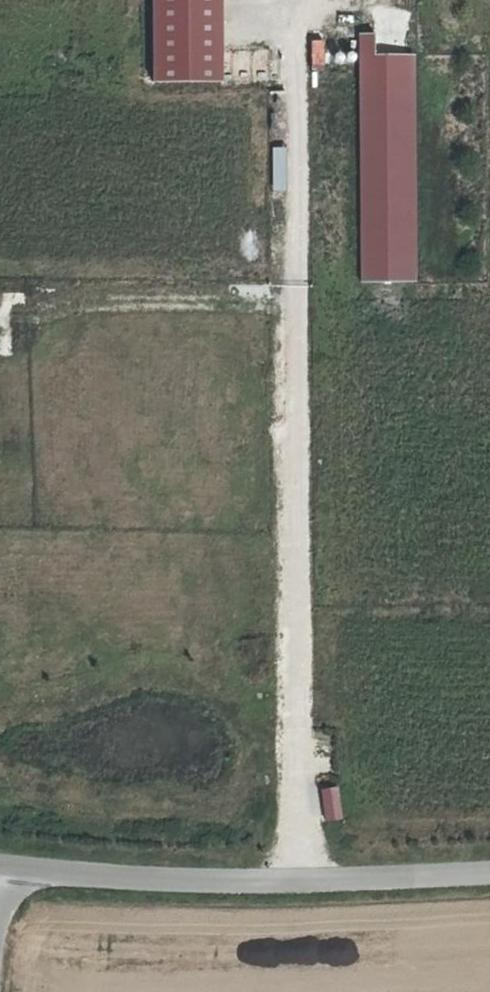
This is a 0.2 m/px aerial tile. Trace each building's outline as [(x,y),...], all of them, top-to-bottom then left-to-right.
[(154,82),(222,82),(223,0),(154,0),(154,82)] [(310,36),(312,67),(353,64),(351,33),(310,36)] [(360,33),(360,282),(419,283),(416,55),(376,55),(374,36),(360,33)] [(14,357),(13,292),(0,292),(0,357),(14,357)] [(340,788),(322,790),(327,822),(344,819),(340,788)]
